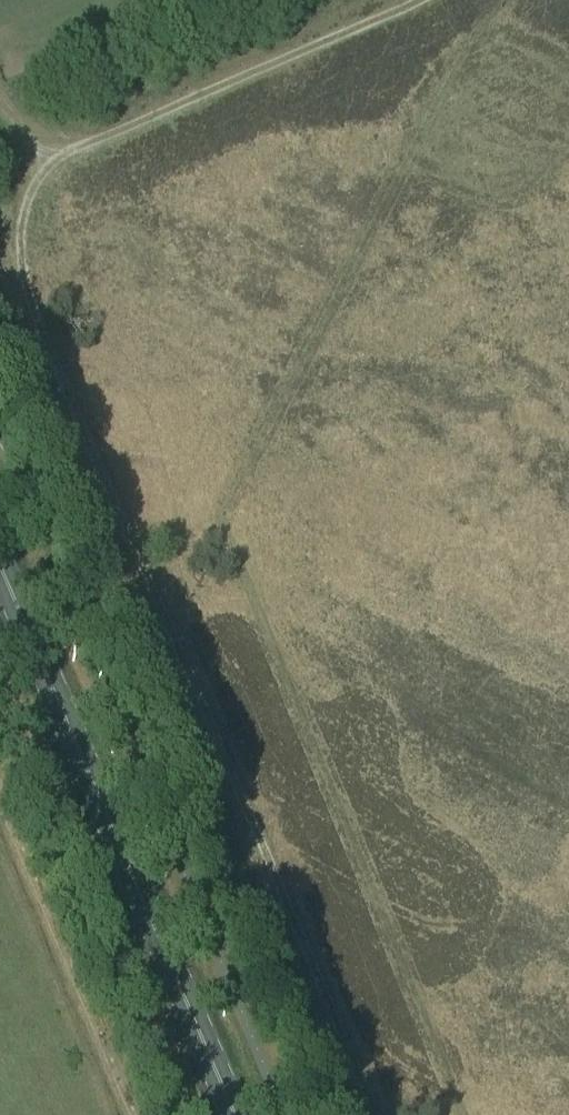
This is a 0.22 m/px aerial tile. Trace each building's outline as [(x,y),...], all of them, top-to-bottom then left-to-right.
[(7,222),(17,211),(7,202),(0,210),(0,216),(7,222)]
